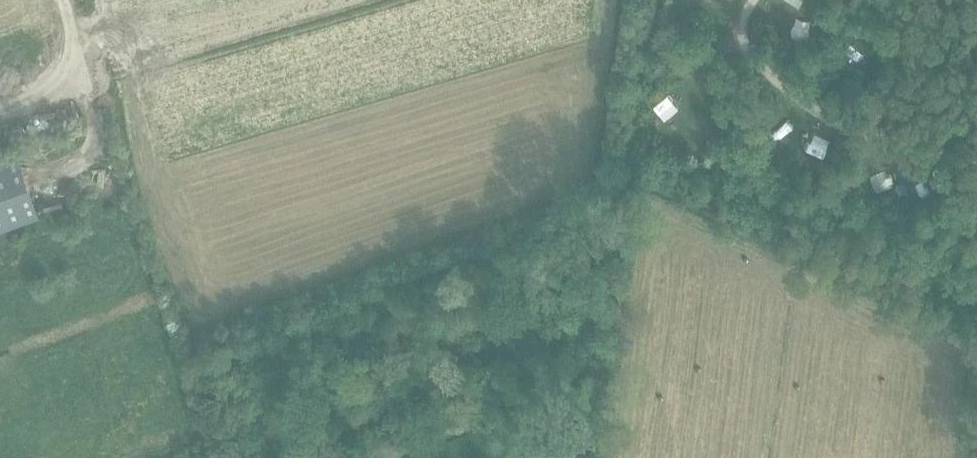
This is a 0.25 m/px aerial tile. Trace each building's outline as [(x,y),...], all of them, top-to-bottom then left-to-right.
[(0,157),(0,228),(49,210),(27,148),(0,157)]
